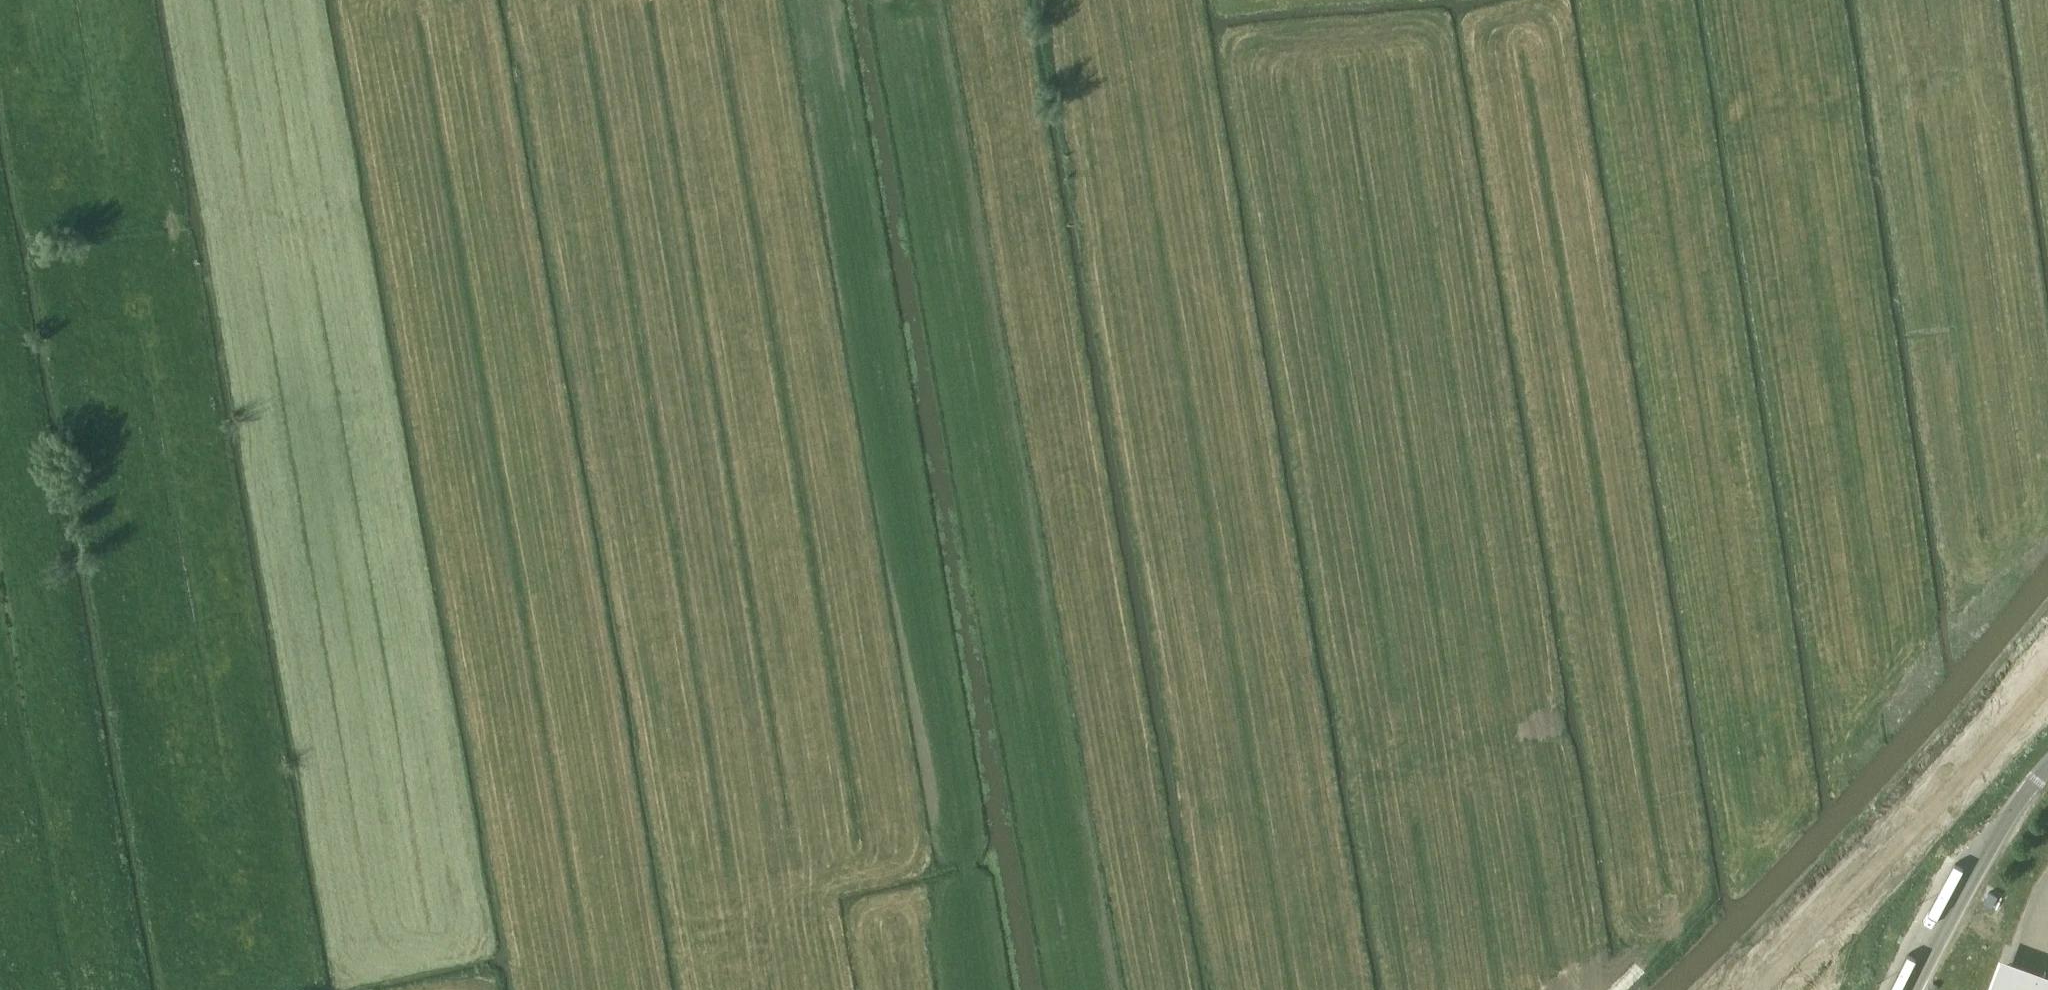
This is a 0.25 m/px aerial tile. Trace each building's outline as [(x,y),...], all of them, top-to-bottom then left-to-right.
[(2000,956),(1988,989),(2047,989),(2047,973),(2000,956)]
